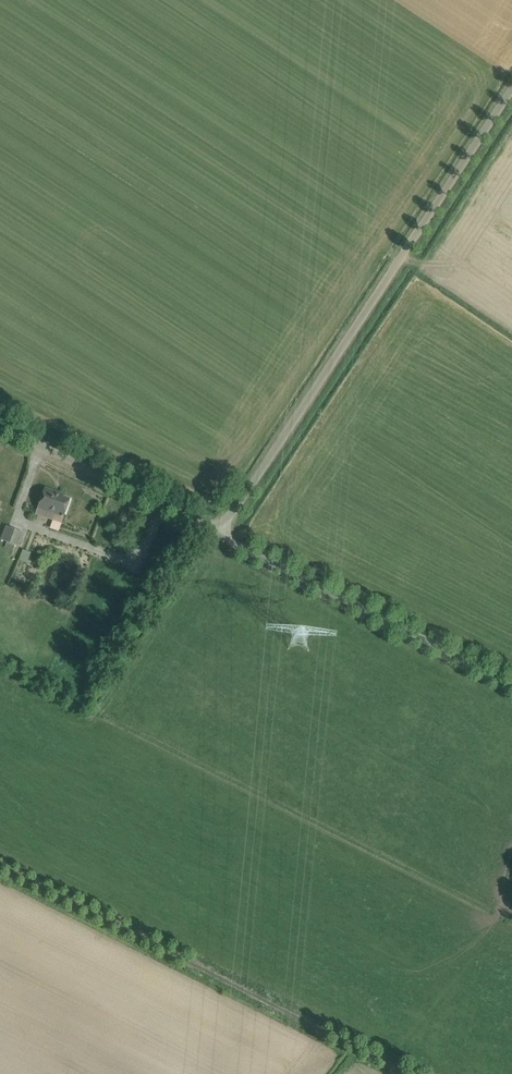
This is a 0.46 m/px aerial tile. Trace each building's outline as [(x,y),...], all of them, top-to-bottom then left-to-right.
[(40,504),(37,513),(53,519),(62,522),(64,516),(70,499),(62,496),(62,494),(46,488),(42,498),(40,504)] [(2,539),(20,546),(25,533),(7,526),(2,539)] [(21,559),(28,562),(32,552),(24,549),(21,559)]
